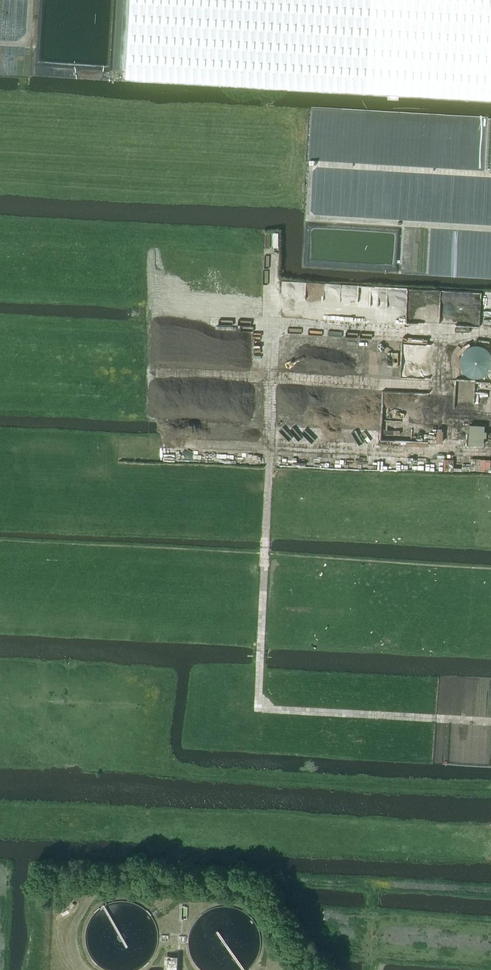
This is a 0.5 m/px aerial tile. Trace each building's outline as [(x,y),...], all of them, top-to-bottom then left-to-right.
[(370,0),(130,0),(125,79),(365,93),(370,0)] [(365,93),(490,100),(490,0),(370,0),(365,93)] [(476,379),(478,379),(479,378),(481,378),(483,377),(484,377),(485,376),(486,375),(488,374),(489,373),(490,371),(490,369),(490,356),(490,355),(490,354),(490,353),(489,352),(488,351),(487,350),(485,349),(484,348),(482,347),(480,346),(478,346),(476,346),(474,346),(472,346),(471,347),(469,347),(468,348),(467,348),(466,349),(464,351),(463,352),(462,353),(461,354),(461,355),(461,356),(460,358),(460,359),(459,361),(459,362),(459,363),(459,364),(460,365),(460,366),(460,367),(461,369),(462,371),(462,372),(463,372),(464,374),(465,375),(466,376),(467,376),(470,378),(472,378),(474,379),(475,379),(476,379)] [(177,960),(167,959),(167,969),(177,969),(177,960)]
